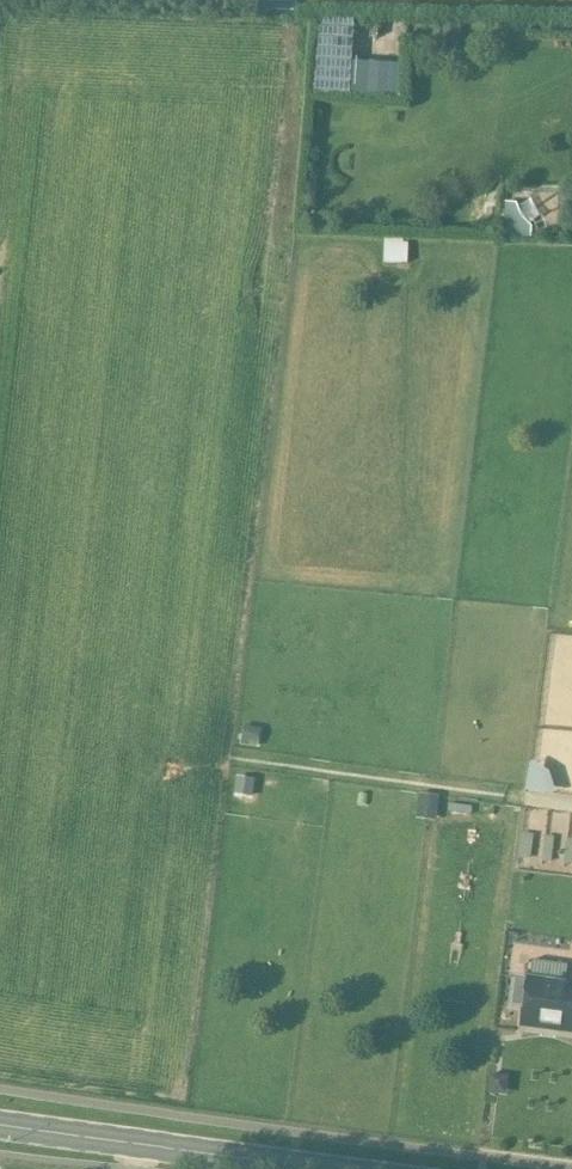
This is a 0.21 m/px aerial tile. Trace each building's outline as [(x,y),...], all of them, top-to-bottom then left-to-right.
[(316,37),(313,92),(351,94),(355,17),(321,15),(320,38),(316,37)] [(385,239),(384,263),(408,263),(409,243),(404,243),(404,239),(385,239)] [(244,725),(241,742),(259,744),(261,727),(244,725)] [(237,776),(235,791),(254,793),(256,779),(237,776)] [(420,793),(418,812),(438,814),(440,795),(420,793)] [(528,1027),(571,1033),(571,991),(568,990),(569,979),(518,973),(515,1002),(526,1004),(523,1027),(528,1027)]
